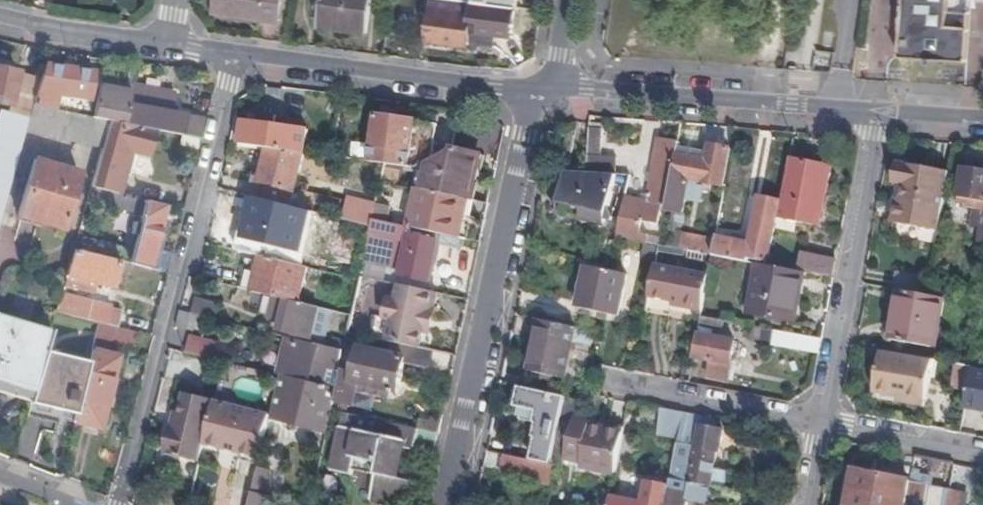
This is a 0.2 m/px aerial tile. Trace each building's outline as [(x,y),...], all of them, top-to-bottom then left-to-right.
[(214,15),(279,24),(283,0),(217,0),(214,15)] [(318,29),(367,36),(372,0),(322,0),(318,29)] [(900,62),(968,65),(971,3),(982,3),(982,0),(903,0),(900,62)] [(473,17),(432,10),(428,42),(468,48),(473,17)] [(94,75),(43,68),(39,80),(34,107),(55,110),(57,98),(67,100),(68,94),(92,97),(94,75)] [(39,80),(16,75),(16,74),(0,71),(0,106),(11,108),(9,115),(2,114),(0,122),(0,221),(24,135),(31,109),(39,80)] [(174,96),(130,87),(128,96),(125,110),(122,126),(155,132),(201,141),(204,121),(170,115),(174,96)] [(91,120),(107,123),(122,126),(125,110),(111,108),(114,94),(97,91),(91,120)] [(128,96),(114,94),(111,108),(125,110),(128,96)] [(31,109),(24,135),(100,150),(107,123),(91,120),(31,109)] [(386,166),(411,168),(416,123),(377,118),(372,164),(386,166)] [(107,123),(100,150),(89,189),(117,196),(128,154),(149,158),(155,132),(122,126),(107,123)] [(268,150),(304,155),(307,133),(244,124),(241,146),(268,150)] [(603,128),(590,128),(588,175),(600,175),(603,128)] [(678,149),(679,145),(659,142),(647,203),(626,199),(618,239),(638,242),(642,224),(658,226),(661,207),(668,204),(678,149)] [(705,154),(678,149),(668,204),(666,212),(684,216),(691,181),(723,188),(731,152),(712,148),(712,146),(707,145),(705,154)] [(268,150),(255,200),(282,207),(291,208),(305,156),(304,155),(268,150)] [(466,201),(472,202),(482,156),(455,150),(455,154),(430,164),(425,191),(466,201)] [(832,166),(790,159),(782,203),(779,220),(822,228),(832,166)] [(62,231),(76,175),(33,163),(17,219),(62,231)] [(967,163),(960,199),(961,199),(960,204),(968,206),(967,210),(976,212),(972,229),(982,232),(979,246),(982,246),(982,166),(967,163)] [(939,235),(950,176),(905,167),(900,187),(907,188),(905,203),(899,202),(894,227),(939,235)] [(600,175),(588,175),(566,173),(557,215),(605,225),(606,221),(613,223),(614,219),(608,209),(616,176),(600,175)] [(117,196),(89,189),(85,201),(141,216),(132,253),(75,239),(71,252),(118,263),(161,274),(166,256),(153,252),(164,207),(117,196)] [(439,235),(457,240),(466,201),(425,191),(420,190),(411,229),(439,235)] [(779,220),(782,203),(762,200),(753,242),(739,240),(737,244),(717,241),(716,243),(713,258),(755,265),(760,266),(770,268),(779,220)] [(374,221),(389,225),(393,207),(378,204),(374,221)] [(316,228),(319,215),(291,208),(282,207),(271,255),(292,260),(298,237),(308,239),(311,227),(316,228)] [(427,284),(439,235),(411,229),(389,225),(374,221),(372,228),(365,260),(402,269),(400,277),(427,284)] [(713,258),(716,243),(681,236),(679,251),(713,258)] [(71,252),(64,280),(111,291),(118,263),(71,252)] [(261,258),(252,294),(275,299),(299,305),(308,270),(261,258)] [(835,281),(837,267),(815,263),(812,276),(835,281)] [(653,265),(649,307),(706,313),(710,271),(653,265)] [(751,314),(760,266),(755,265),(746,310),(748,314),(751,314)] [(804,274),(770,268),(760,266),(751,314),(751,316),(796,324),(804,274)] [(617,320),(627,279),(589,270),(579,312),(617,320)] [(800,325),(810,276),(804,274),(796,324),(800,325)] [(928,298),(930,287),(931,282),(896,274),(893,292),(899,293),(928,298)] [(391,345),(418,350),(423,331),(424,324),(430,325),(437,295),(400,287),(397,300),(387,343),(391,345)] [(943,301),(944,301),(946,290),(930,287),(928,298),(943,301)] [(934,350),(943,301),(928,298),(899,293),(889,342),(934,350)] [(387,343),(397,300),(391,298),(385,325),(371,321),(367,339),(387,343)] [(56,309),(54,315),(98,325),(102,327),(108,306),(94,302),(93,306),(66,299),(63,310),(56,309)] [(299,305),(275,299),(271,319),(282,322),(280,333),(311,340),(318,310),(299,305)] [(194,302),(191,317),(214,322),(218,307),(194,302)] [(318,310),(311,340),(325,344),(332,313),(318,310)] [(34,390),(38,374),(49,334),(0,319),(0,381),(34,390)] [(723,332),(725,323),(702,319),(700,329),(723,332)] [(575,331),(540,323),(529,374),(564,382),(575,331)] [(74,423),(74,425),(100,432),(118,361),(107,358),(111,344),(133,350),(137,335),(102,327),(98,325),(83,387),(74,423)] [(820,356),(823,342),(775,333),(772,347),(820,356)] [(699,337),(694,359),(710,363),(707,378),(728,382),(731,367),(732,367),(736,344),(699,337)] [(191,352),(213,358),(217,343),(195,338),(191,352)] [(343,353),(344,354),(345,347),(346,344),(335,341),(333,351),(343,353)] [(344,354),(340,372),(343,373),(336,404),(353,409),(356,394),(392,403),(394,394),(396,395),(403,366),(414,369),(415,369),(427,371),(431,353),(418,350),(391,345),(388,356),(345,347),(344,354)] [(319,366),(321,351),(308,349),(301,378),(315,381),(319,366)] [(333,351),(323,349),(321,351),(319,366),(339,370),(343,353),(333,351)] [(882,353),(875,395),(901,400),(927,405),(935,363),(882,353)] [(972,374),(973,370),(957,367),(952,392),(968,394),(972,374)] [(34,390),(28,411),(74,423),(83,387),(38,374),(34,390)] [(966,409),(982,412),(982,376),(972,374),(968,394),(966,409)] [(336,391),(282,377),(271,418),(270,424),(298,431),(299,425),(327,432),(332,411),(336,391)] [(579,404),(520,390),(516,409),(521,410),(519,419),(536,423),(533,437),(535,437),(534,440),(537,441),(531,464),(545,467),(556,470),(564,472),(566,460),(575,421),(579,404)] [(168,455),(202,463),(206,446),(217,403),(217,402),(188,395),(179,428),(174,427),(168,455)] [(926,410),(927,405),(901,400),(900,406),(926,410)] [(206,446),(261,461),(270,424),(271,418),(217,403),(206,446)] [(685,415),(663,410),(659,431),(681,435),(685,415)] [(342,413),(330,470),(351,476),(352,471),(375,476),(370,500),(392,504),(402,504),(407,481),(388,477),(391,464),(395,464),(398,448),(414,451),(418,430),(342,413)] [(685,415),(681,435),(672,482),(712,490),(716,470),(718,453),(721,453),(724,432),(718,431),(703,428),(705,418),(685,415)] [(718,431),(720,421),(705,418),(703,428),(718,431)] [(592,424),(575,421),(566,460),(584,464),(583,469),(618,477),(625,436),(591,429),(592,424)] [(531,464),(506,458),(502,475),(541,485),(545,467),(531,464)] [(911,484),(911,483),(879,477),(881,462),(857,458),(848,504),(907,504),(911,484)] [(950,491),(955,466),(946,464),(943,480),(939,479),(937,493),(950,495),(950,491)] [(545,467),(541,485),(552,487),(556,470),(545,467)] [(250,504),(266,504),(268,500),(270,491),(271,473),(258,470),(250,504)] [(716,470),(712,490),(727,492),(730,472),(716,470)] [(668,504),(741,504),(743,495),(727,492),(712,490),(672,482),(671,490),(668,504)] [(907,504),(927,504),(930,488),(911,484),(907,504)] [(671,490),(648,486),(644,504),(668,504),(671,490)] [(948,504),(964,504),(966,493),(950,491),(950,495),(948,504)]
